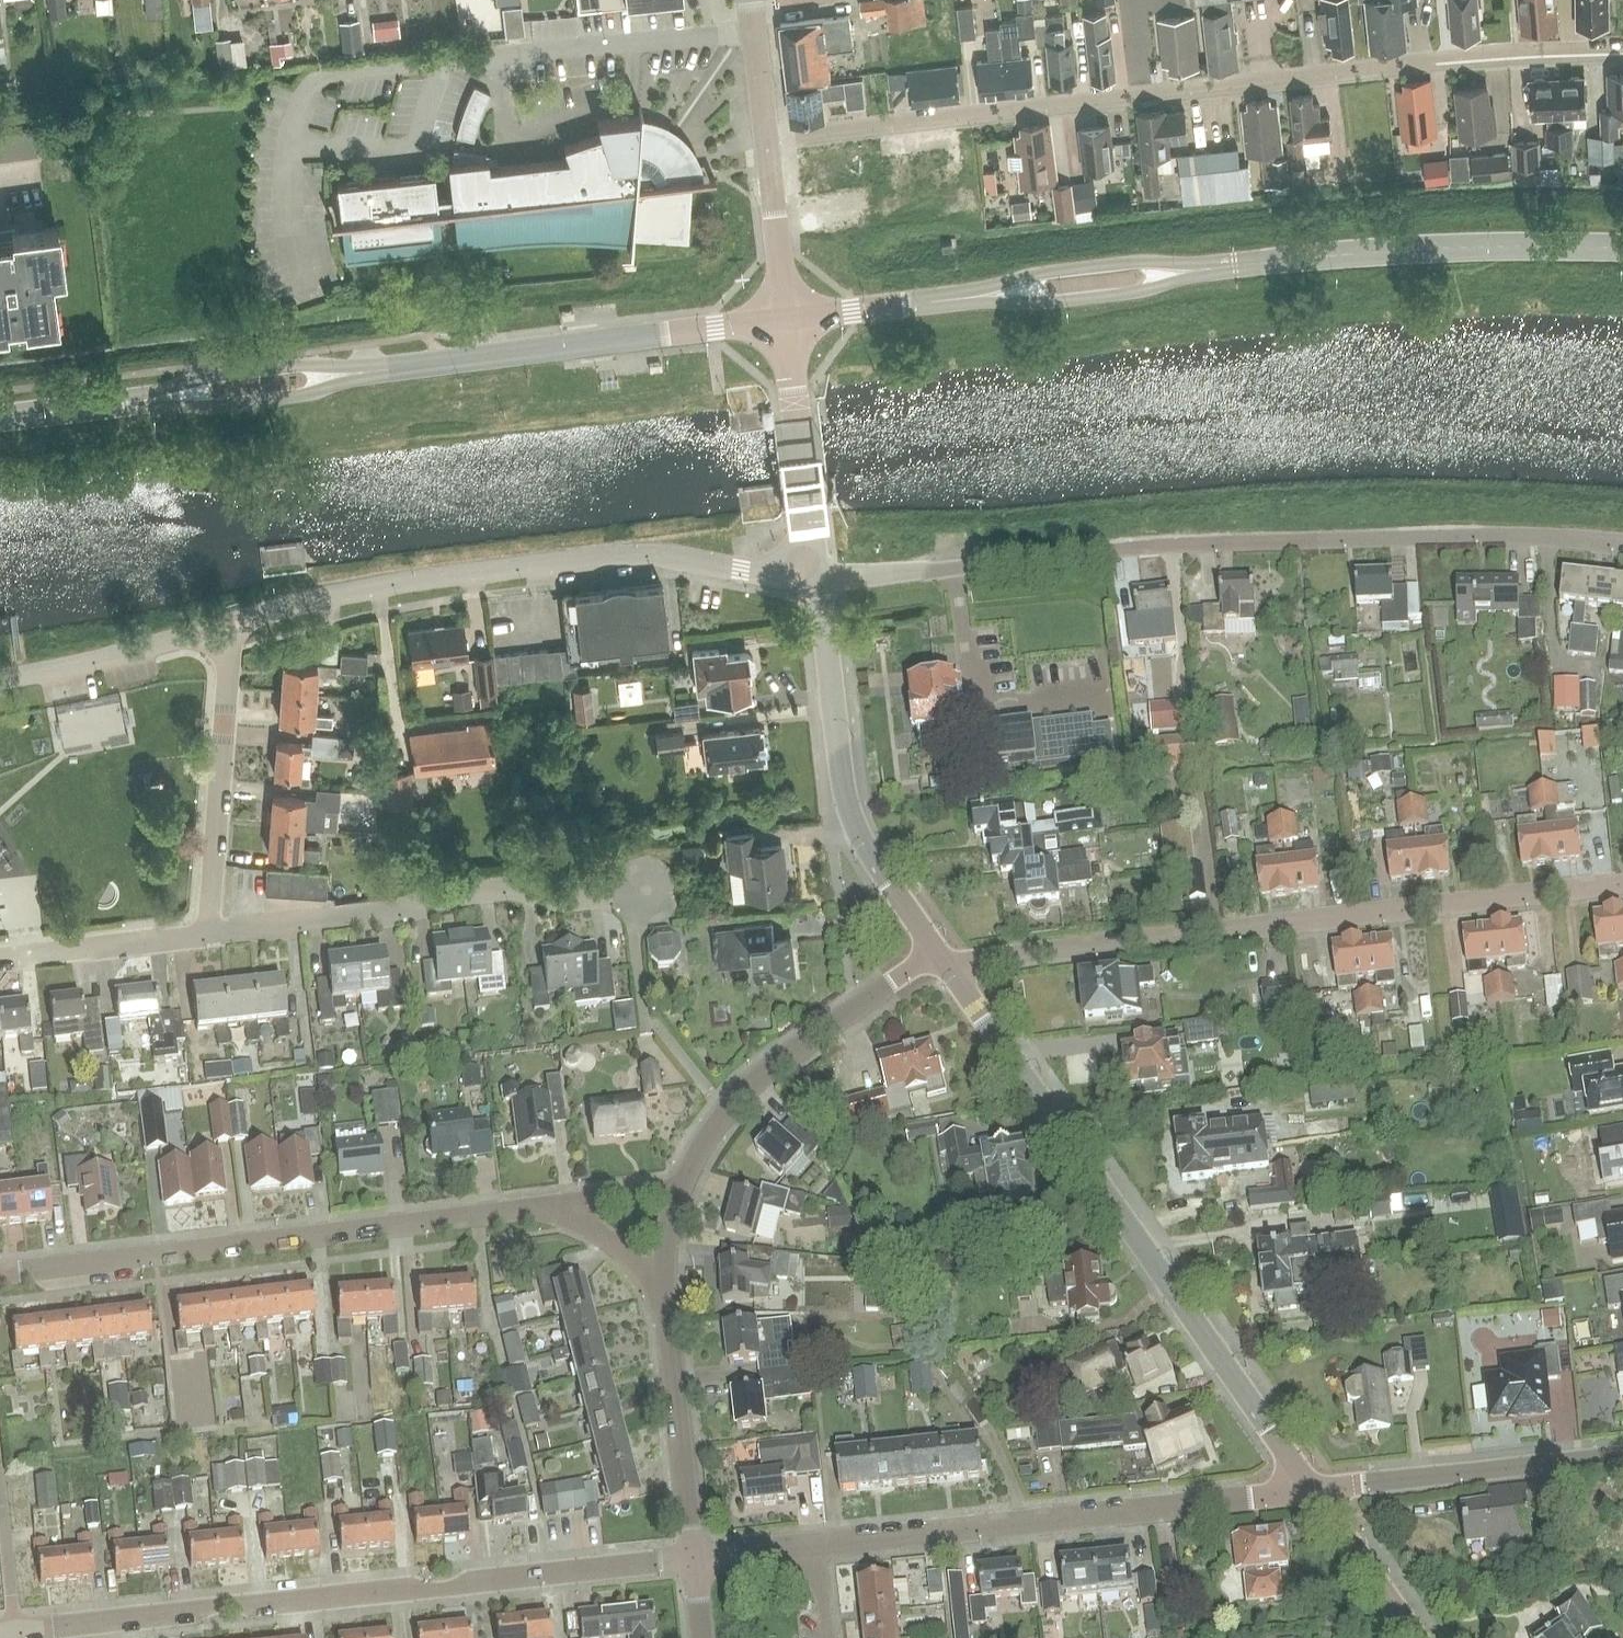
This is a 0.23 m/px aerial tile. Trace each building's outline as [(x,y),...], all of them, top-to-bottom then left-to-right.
[(50,17),(66,14),(64,0),(47,0),(50,17)] [(159,0),(144,0),(146,18),(160,17),(159,0)] [(466,33),(499,32),(497,0),(464,0),(466,33)] [(577,9),(626,4),(662,0),(576,0),(577,9)] [(875,1),(861,3),(862,17),(888,14),(890,30),(926,25),(923,0),(883,0),(875,1)] [(1017,1),(1019,14),(1034,13),(1032,0),(1027,0),(1017,1)] [(1078,0),(1062,0),(1063,8),(1079,7),(1078,0)] [(1197,3),(1202,2),(1210,71),(1239,68),(1236,43),(1238,41),(1237,32),(1234,31),(1232,11),(1229,11),(1228,0),(1196,0),(1197,3)] [(1323,13),(1319,13),(1321,31),(1325,31),(1327,47),(1333,46),(1334,54),(1354,52),(1349,0),(1322,0),(1323,13)] [(1385,2),(1367,4),(1372,53),(1405,49),(1401,5),(1416,3),(1415,0),(1385,0),(1385,2)] [(1481,37),(1477,0),(1449,0),(1452,39),(1481,37)] [(1540,30),(1538,0),(1519,0),(1522,32),(1540,30)] [(1540,30),(1559,29),(1556,0),(1538,0),(1540,30)] [(1578,29),(1608,29),(1608,0),(1578,0),(1578,29)] [(505,39),(525,36),(521,7),(502,10),(505,39)] [(976,38),(972,7),(957,8),(961,39),(976,38)] [(1021,58),(1019,38),(1036,36),(1034,13),(1019,14),(1017,14),(1018,21),(999,23),(1001,43),(1003,43),(1007,95),(1034,92),(1031,57),(1021,58)] [(1111,35),(1108,35),(1106,14),(1085,16),(1092,82),(1116,79),(1111,35)] [(853,50),(850,16),(781,24),(788,86),(829,81),(829,80),(832,79),(829,59),(836,59),(835,52),(853,50)] [(1072,42),(1066,43),(1063,16),(1036,19),(1039,46),(1047,46),(1051,84),(1077,81),(1072,42)] [(1171,74),(1199,71),(1192,17),(1158,21),(1163,68),(1170,68),(1171,74)] [(399,19),(373,22),(375,40),(392,38),(393,52),(402,51),(399,19)] [(1001,43),(999,23),(999,19),(985,21),(989,61),(977,62),(981,98),(1007,95),(1003,43),(1001,43)] [(359,21),(341,23),(345,54),(363,52),(359,21)] [(232,66),(228,38),(215,40),(219,68),(232,66)] [(277,45),(269,46),(272,66),(280,65),(279,56),(286,55),(290,55),(289,43),(285,44),(277,45)] [(960,101),(956,67),(908,73),(912,107),(960,101)] [(1613,143),(1613,137),(1620,136),(1620,126),(1622,126),(1622,112),(1622,110),(1622,76),(1608,76),(1610,111),(1600,111),(1601,136),(1592,137),(1593,163),(1614,162),(1614,159),(1613,143)] [(1560,146),(1573,146),(1572,117),(1586,117),(1585,79),(1558,80),(1560,146)] [(866,107),(863,80),(788,89),(792,122),(825,118),(823,100),(846,97),(847,109),(866,107)] [(1547,147),(1560,146),(1558,80),(1530,81),(1531,119),(1547,119),(1548,129),(1547,129),(1547,147)] [(1404,85),(1405,92),(1398,93),(1403,139),(1436,136),(1431,82),(1404,85)] [(474,141),(481,117),(490,94),(474,86),(464,111),(456,137),(474,141)] [(1496,135),(1493,111),(1490,111),(1487,88),(1456,92),(1461,139),(1496,135)] [(1296,142),(1289,142),(1292,166),(1293,166),(1294,170),(1304,168),(1308,168),(1307,163),(1320,162),(1319,153),(1331,152),(1329,138),(1332,137),(1329,118),(1321,119),(1320,106),(1313,107),(1312,96),(1290,99),(1296,142)] [(1247,158),(1272,155),(1283,154),(1277,107),(1270,107),(1269,101),(1248,103),(1249,110),(1242,111),(1247,158)] [(341,219),(330,220),(330,222),(340,221),(345,258),(355,257),(442,248),(439,222),(438,210),(453,209),(454,220),(457,246),(510,240),(540,238),(570,237),(600,239),(630,240),(629,255),(631,256),(633,229),(680,232),(683,187),(684,184),(714,180),(714,178),(695,180),(694,172),(688,157),(689,156),(679,142),(665,132),(664,134),(648,129),(640,128),(641,108),(639,108),(639,117),(636,117),(597,122),(601,135),(564,147),(569,160),(499,167),(488,169),(488,161),(475,162),(452,165),(451,179),(452,193),(453,207),(438,209),(436,197),(434,174),(398,177),(369,181),(337,184),(340,212),(341,219)] [(1184,113),(1166,115),(1165,112),(1138,115),(1143,161),(1142,161),(1146,195),(1160,193),(1158,171),(1172,169),(1169,142),(1187,140),(1184,113)] [(1057,183),(1050,125),(1021,129),(1022,138),(1015,139),(1017,156),(1019,169),(1021,188),(1057,183)] [(1114,168),(1109,128),(1080,131),(1084,171),(1114,168)] [(34,132),(19,134),(22,159),(38,157),(34,132)] [(19,134),(8,135),(11,161),(22,159),(19,134)] [(0,136),(0,162),(11,161),(8,135),(0,136)] [(1540,142),(1512,143),(1514,170),(1542,169),(1540,142)] [(1573,146),(1560,146),(1560,156),(1574,156),(1573,146)] [(455,147),(452,165),(475,162),(488,161),(488,156),(488,153),(478,151),(455,147)] [(1252,196),(1250,178),(1249,166),(1249,164),(1240,166),(1238,149),(1208,152),(1213,201),(1252,196)] [(1208,152),(1179,156),(1178,156),(1184,204),(1213,201),(1208,152)] [(1508,153),(1471,156),(1473,179),(1510,176),(1508,153)] [(1283,154),(1272,155),(1276,187),(1288,186),(1285,158),(1283,158),(1283,154)] [(1017,156),(1010,157),(1012,170),(1019,169),(1017,156)] [(1422,181),(1450,179),(1449,159),(1421,161),(1422,181)] [(995,171),(983,173),(985,184),(996,182),(995,171)] [(1069,185),(1051,187),(1055,218),(1073,216),(1069,185)] [(1030,201),(1012,204),(1014,220),(1032,217),(1030,201)] [(57,319),(49,263),(62,261),(57,227),(0,234),(0,326),(57,319)] [(944,254),(945,253),(953,252),(952,244),(942,245),(944,254)] [(765,430),(771,429),(774,426),(772,413),(769,411),(763,412),(761,415),(763,428),(765,430)] [(1408,601),(1393,601),(1392,574),(1355,575),(1356,606),(1382,605),(1382,629),(1409,628),(1408,601)] [(1587,607),(1590,578),(1563,575),(1560,604),(1575,606),(1573,628),(1572,628),(1568,655),(1582,657),(1585,629),(1587,607)] [(1612,610),(1615,580),(1590,578),(1587,607),(1612,610)] [(1457,616),(1519,616),(1519,579),(1457,579),(1457,616)] [(1253,623),(1253,608),(1253,580),(1220,581),(1221,608),(1204,608),(1205,635),(1224,634),(1224,624),(1240,623),(1253,623)] [(1615,580),(1612,610),(1622,612),(1622,581),(1615,580)] [(667,641),(660,584),(573,594),(579,651),(617,647),(617,654),(630,652),(630,645),(667,641)] [(1170,586),(1155,588),(1132,591),(1136,617),(1173,613),(1170,586)] [(1136,617),(1127,618),(1131,647),(1177,641),(1173,613),(1136,617)] [(1518,621),(1518,642),(1526,641),(1536,640),(1536,620),(1518,621)] [(462,625),(408,632),(413,667),(467,660),(462,625)] [(1585,629),(1582,657),(1596,658),(1599,631),(1585,629)] [(1611,660),(1619,660),(1620,644),(1612,643),(1611,660)] [(497,685),(577,676),(574,648),(494,657),(497,685)] [(726,656),(725,649),(691,654),(696,694),(704,693),(706,704),(749,698),(747,677),(749,677),(746,653),(726,656)] [(366,672),(367,656),(341,655),(341,671),(366,672)] [(493,657),(473,659),(477,695),(497,693),(493,657)] [(1358,659),(1319,662),(1321,675),(1334,674),(1335,685),(1359,683),(1359,691),(1382,689),(1380,668),(1359,670),(1358,659)] [(1619,660),(1611,660),(1610,671),(1622,672),(1622,661),(1619,660)] [(282,692),(316,694),(317,674),(336,675),(337,665),(317,664),(317,666),(284,663),(282,692)] [(625,678),(626,701),(649,700),(647,677),(625,678)] [(1579,679),(1566,680),(1567,711),(1580,711),(1579,679)] [(953,681),(910,686),(913,708),(911,708),(915,733),(920,733),(922,746),(940,744),(939,736),(966,733),(966,730),(960,686),(954,687),(953,681)] [(1597,717),(1596,686),(1582,686),(1583,717),(1597,717)] [(452,692),(454,709),(473,707),(471,690),(452,692)] [(590,690),(572,692),(575,722),(593,720),(590,690)] [(314,714),(316,694),(282,692),(280,720),(313,723),(313,724),(332,726),(333,716),(314,714)] [(1152,733),(1190,730),(1187,701),(1149,705),(1152,733)] [(1233,701),(1210,703),(1213,748),(1239,746),(1237,722),(1235,722),(1233,701)] [(698,704),(673,706),(674,722),(699,719),(698,704)] [(1513,714),(1477,717),(1478,732),(1514,730),(1514,728),(1522,727),(1521,717),(1513,718),(1513,714)] [(1094,727),(1092,716),(966,733),(972,776),(1115,757),(1111,725),(1094,727)] [(670,722),(668,723),(668,733),(654,734),(654,735),(649,736),(651,752),(656,751),(656,754),(684,751),(681,721),(674,722),(670,722)] [(413,772),(385,775),(388,808),(413,806),(412,796),(421,795),(427,787),(426,773),(495,765),(491,724),(466,726),(466,729),(409,735),(413,772)] [(1310,724),(1295,726),(1296,735),(1311,734),(1310,724)] [(0,761),(0,849),(124,842),(123,825),(140,824),(135,728),(89,731),(91,756),(0,761)] [(746,767),(746,764),(765,762),(761,729),(702,736),(706,772),(746,767)] [(299,778),(301,755),(352,759),(354,739),(312,735),(311,747),(277,744),(274,776),(299,778)] [(1537,737),(1539,759),(1555,758),(1553,735),(1537,737)] [(1191,740),(1154,744),(1157,770),(1194,766),(1191,740)] [(1268,741),(1261,741),(1262,755),(1269,754),(1268,741)] [(1390,758),(1371,760),(1372,776),(1391,775),(1390,758)] [(1363,765),(1348,766),(1349,784),(1365,783),(1363,765)] [(372,778),(356,771),(350,784),(366,791),(372,778)] [(1608,808),(1606,773),(1593,774),(1595,808),(1608,808)] [(1405,775),(1392,776),(1394,789),(1406,788),(1405,775)] [(1254,778),(1255,784),(1260,789),(1267,788),(1265,776),(1254,778)] [(1610,782),(1613,805),(1622,803),(1619,781),(1610,782)] [(1531,812),(1559,809),(1556,787),(1528,790),(1531,812)] [(270,826),(324,831),(325,810),(339,811),(340,799),(340,792),(316,790),(315,800),(272,797),(270,826)] [(1411,796),(1397,797),(1397,806),(1412,805),(1411,796)] [(1412,805),(1397,806),(1399,828),(1428,825),(1426,803),(1412,805)] [(1270,845),(1284,843),(1284,842),(1281,819),(1280,810),(1266,812),(1270,845)] [(1103,815),(1100,815),(1085,817),(1084,815),(1054,819),(1055,825),(1027,828),(1025,813),(1014,814),(1013,811),(973,816),(975,839),(990,837),(991,846),(1059,838),(1106,832),(1103,815)] [(1550,864),(1580,861),(1574,815),(1556,817),(1556,812),(1543,814),(1545,830),(1550,864)] [(1235,814),(1220,816),(1222,828),(1215,829),(1216,843),(1238,841),(1235,814)] [(1296,817),(1281,819),(1284,842),(1299,840),(1296,817)] [(1550,864),(1545,830),(1537,831),(1535,820),(1518,822),(1519,832),(1518,833),(1522,867),(1531,866),(1532,868),(1550,866),(1550,864)] [(302,829),(324,831),(270,826),(268,855),(299,857),(299,859),(319,860),(320,850),(301,848),(302,829)] [(1417,844),(1421,879),(1422,881),(1439,879),(1439,877),(1450,875),(1446,841),(1445,841),(1443,830),(1426,832),(1427,843),(1417,844)] [(1421,879),(1417,844),(1406,845),(1405,835),(1388,837),(1389,847),(1388,848),(1392,882),(1421,879)] [(729,870),(742,868),(746,901),(784,897),(782,877),(785,877),(781,846),(753,850),(752,837),(726,840),(729,870)] [(1002,878),(1086,868),(1085,855),(1061,857),(1059,838),(991,846),(993,869),(1001,868),(1002,878)] [(360,843),(360,856),(373,856),(373,843),(360,843)] [(1296,857),(1286,859),(1290,894),(1291,896),(1309,893),(1308,892),(1319,890),(1315,855),(1314,856),(1313,845),(1306,846),(1295,848),(1296,857)] [(705,846),(684,849),(686,870),(707,867),(705,846)] [(1286,859),(1276,860),(1274,849),(1257,852),(1258,862),(1257,862),(1261,897),(1290,894),(1286,859)] [(1091,884),(1090,878),(1089,867),(1086,868),(1002,878),(1002,879),(1015,877),(1016,887),(1015,887),(1018,909),(1030,908),(1030,914),(1036,918),(1045,917),(1049,912),(1049,905),(1060,904),(1058,888),(1091,884)] [(278,897),(279,872),(267,871),(265,896),(278,897)] [(290,898),(291,872),(279,872),(278,897),(290,898)] [(302,898),(303,873),(291,872),(290,898),(302,898)] [(1206,900),(1203,872),(1187,874),(1190,902),(1206,900)] [(314,899),(316,874),(303,873),(302,898),(314,899)] [(316,874),(314,899),(326,900),(328,875),(316,874)] [(1594,916),(1598,950),(1599,950),(1600,961),(1618,959),(1616,948),(1622,948),(1622,914),(1622,912),(1622,910),(1604,912),(1605,914),(1594,916)] [(1493,927),(1492,927),(1496,962),(1507,961),(1508,971),(1525,969),(1524,959),(1525,959),(1521,924),(1511,925),(1511,924),(1492,926),(1493,927)] [(737,958),(754,956),(757,982),(795,977),(791,940),(774,942),(772,925),(733,929),(737,958)] [(1492,927),(1463,931),(1467,966),(1469,966),(1470,976),(1487,974),(1486,963),(1496,962),(1492,927)] [(663,933),(651,934),(642,945),(644,959),(655,968),(667,966),(675,956),(674,942),(663,933)] [(505,994),(500,956),(488,957),(485,934),(459,937),(464,982),(477,981),(479,997),(505,994)] [(450,984),(464,982),(459,937),(432,940),(435,963),(422,965),(426,998),(451,995),(450,984)] [(1361,943),(1366,977),(1376,976),(1377,987),(1395,985),(1393,974),(1395,974),(1390,939),(1361,943)] [(1366,977),(1361,943),(1361,941),(1343,943),(1343,945),(1333,946),(1339,992),(1357,989),(1355,979),(1366,977)] [(584,948),(584,945),(566,948),(572,994),(574,1007),(615,1002),(609,962),(595,964),(593,947),(584,948)] [(534,1012),(549,1010),(547,997),(572,994),(566,948),(548,950),(549,952),(540,953),(543,971),(529,973),(534,1012)] [(403,1010),(398,972),(386,974),(383,955),(355,958),(360,998),(375,996),(377,1013),(403,1010)] [(344,1000),(360,998),(355,958),(326,962),(329,981),(316,982),(321,1025),(335,1023),(333,1013),(345,1011),(344,1000)] [(1154,987),(1153,971),(1080,979),(1084,1021),(1106,1019),(1106,1023),(1123,1022),(1122,1017),(1143,1014),(1140,988),(1154,987)] [(1591,983),(1590,972),(1567,974),(1570,1007),(1593,1004),(1592,994),(1596,993),(1595,982),(1591,983)] [(1503,1002),(1515,1000),(1512,978),(1500,980),(1503,1002)] [(1294,980),(1262,984),(1265,1014),(1297,1011),(1294,980)] [(1503,1002),(1500,980),(1484,981),(1486,1004),(1503,1002)] [(281,981),(252,984),(256,1025),(275,1023),(277,1042),(288,1041),(281,981)] [(252,984),(222,988),(227,1029),(246,1027),(248,1045),(258,1044),(256,1025),(252,984)] [(222,988),(191,991),(196,1032),(217,1030),(219,1048),(229,1047),(227,1029),(222,988)] [(148,1020),(153,1062),(177,1059),(176,1044),(184,1043),(182,1025),(174,1026),(172,1014),(158,1015),(155,991),(114,996),(117,1024),(148,1020)] [(1383,994),(1368,996),(1371,1019),(1385,1017),(1383,994)] [(1354,997),(1356,1020),(1371,1019),(1368,996),(1354,997)] [(1465,996),(1449,997),(1451,1024),(1468,1022),(1465,996)] [(82,1010),(81,999),(48,1003),(53,1041),(82,1037),(83,1037),(86,1063),(103,1061),(97,1008),(82,1010)] [(34,1056),(31,1036),(30,1037),(26,1006),(0,1009),(0,1029),(1,1040),(19,1038),(21,1058),(34,1056)] [(434,1011),(419,1013),(421,1029),(436,1027),(434,1011)] [(629,1025),(619,1018),(611,1029),(621,1037),(629,1025)] [(1216,1023),(1186,1027),(1188,1046),(1219,1042),(1216,1023)] [(108,1056),(120,1055),(117,1024),(104,1025),(108,1056)] [(407,1033),(397,1045),(410,1056),(420,1045),(407,1033)] [(1126,1064),(1124,1064),(1127,1090),(1139,1089),(1139,1099),(1191,1094),(1189,1081),(1173,1083),(1171,1060),(1180,1059),(1178,1039),(1136,1043),(1136,1048),(1124,1049),(1126,1064)] [(302,1044),(291,1045),(293,1063),(304,1062),(302,1044)] [(936,1059),(932,1044),(878,1059),(887,1093),(847,1104),(854,1131),(891,1122),(890,1119),(912,1113),(908,1098),(927,1093),(928,1098),(944,1093),(941,1080),(943,1080),(942,1076),(944,1072),(942,1065),(937,1061),(936,1058),(936,1059)] [(571,1049),(565,1058),(565,1064),(571,1067),(577,1066),(583,1058),(582,1051),(577,1047),(571,1049)] [(1397,1047),(1382,1047),(1383,1060),(1397,1059),(1397,1047)] [(1609,1057),(1569,1064),(1572,1086),(1583,1084),(1589,1115),(1622,1110),(1622,1073),(1612,1074),(1609,1057)] [(331,1058),(318,1059),(319,1074),(333,1072),(331,1058)] [(252,1062),(231,1064),(233,1079),(254,1076),(252,1062)] [(231,1064),(220,1066),(221,1080),(233,1079),(231,1064)] [(42,1066),(28,1067),(30,1094),(44,1093),(42,1066)] [(480,1066),(461,1068),(464,1090),(482,1088),(480,1066)] [(661,1098),(658,1068),(640,1070),(643,1100),(661,1098)] [(111,1069),(93,1071),(95,1092),(113,1090),(111,1069)] [(331,1077),(317,1078),(318,1092),(332,1091),(331,1077)] [(511,1102),(517,1149),(553,1145),(548,1104),(562,1102),(559,1077),(545,1078),(547,1095),(522,1098),(520,1086),(500,1089),(502,1103),(511,1102)] [(91,1082),(75,1084),(77,1097),(93,1095),(91,1082)] [(1310,1092),(1312,1108),(1355,1103),(1353,1087),(1310,1092)] [(315,1091),(299,1092),(300,1106),(316,1105),(315,1091)] [(395,1092),(369,1094),(373,1127),(399,1125),(395,1092)] [(8,1110),(7,1098),(0,1099),(0,1111),(8,1110)] [(644,1134),(639,1098),(590,1104),(594,1140),(644,1134)] [(227,1106),(231,1142),(245,1140),(241,1104),(227,1106)] [(227,1106),(208,1108),(212,1144),(231,1142),(227,1106)] [(146,1154),(167,1151),(162,1108),(140,1111),(146,1154)] [(9,1116),(8,1110),(0,1111),(0,1123),(10,1122),(9,1116)] [(1519,1135),(1544,1131),(1541,1112),(1515,1116),(1519,1135)] [(470,1154),(471,1158),(489,1156),(485,1125),(468,1127),(467,1113),(427,1118),(432,1159),(470,1154)] [(68,1123),(61,1115),(52,1122),(60,1131),(68,1123)] [(937,1121),(906,1127),(909,1142),(940,1137),(937,1121)] [(11,1133),(10,1123),(10,1122),(0,1123),(0,1135),(11,1133)] [(1246,1150),(1266,1148),(1263,1122),(1206,1129),(1205,1124),(1175,1128),(1178,1151),(1245,1143),(1246,1150)] [(785,1177),(804,1156),(808,1160),(817,1149),(789,1124),(780,1135),(775,1130),(757,1151),(785,1177)] [(308,1159),(321,1158),(317,1131),(303,1133),(305,1148),(276,1151),(281,1188),(282,1187),(283,1192),(312,1188),(308,1159)] [(1601,1135),(1606,1164),(1601,1165),(1605,1187),(1622,1184),(1622,1132),(1601,1135)] [(12,1145),(11,1133),(0,1135),(0,1147),(12,1145)] [(1032,1168),(1028,1143),(982,1151),(982,1153),(968,1155),(965,1136),(938,1141),(941,1157),(947,1156),(952,1182),(975,1177),(978,1194),(989,1193),(991,1206),(1036,1198),(1031,1168),(1032,1168)] [(367,1174),(367,1178),(383,1176),(378,1139),(334,1144),(338,1178),(367,1174)] [(1269,1167),(1266,1148),(1246,1150),(1245,1143),(1178,1151),(1182,1183),(1212,1179),(1212,1174),(1269,1167)] [(281,1188),(276,1151),(274,1152),(274,1147),(245,1151),(250,1192),(281,1188)] [(189,1162),(194,1199),(224,1195),(219,1154),(190,1157),(190,1162),(189,1162)] [(66,1190),(81,1188),(84,1217),(118,1212),(113,1169),(90,1172),(88,1158),(63,1162),(66,1190)] [(192,1199),(194,1199),(189,1162),(158,1166),(163,1207),(192,1203),(192,1199)] [(1293,1189),(1291,1164),(1276,1166),(1278,1188),(1279,1191),(1293,1189)] [(38,1188),(18,1190),(22,1224),(51,1220),(47,1188),(49,1188),(47,1167),(35,1169),(38,1188)] [(736,1193),(726,1232),(754,1240),(763,1209),(801,1219),(807,1199),(762,1187),(759,1199),(736,1193)] [(1248,1192),(1249,1209),(1280,1205),(1279,1191),(1278,1188),(1248,1192)] [(1515,1188),(1490,1193),(1493,1212),(1519,1207),(1515,1188)] [(22,1224),(18,1190),(0,1192),(0,1227),(22,1224)] [(1390,1197),(1369,1199),(1370,1216),(1371,1220),(1392,1218),(1391,1208),(1390,1197)] [(1609,1204),(1572,1210),(1575,1228),(1595,1225),(1598,1245),(1609,1244),(1612,1261),(1622,1259),(1622,1218),(1612,1220),(1609,1204)] [(849,1209),(831,1211),(833,1232),(852,1230),(849,1209)] [(1544,1213),(1546,1229),(1565,1225),(1562,1210),(1544,1213)] [(1313,1271),(1360,1265),(1356,1238),(1311,1243),(1309,1229),(1291,1231),(1292,1241),(1258,1245),(1260,1269),(1293,1265),(1293,1261),(1310,1259),(1311,1264),(1313,1264),(1313,1271)] [(1520,1249),(1509,1251),(1510,1260),(1521,1258),(1520,1249)] [(746,1263),(721,1264),(723,1304),(768,1302),(771,1279),(788,1281),(791,1257),(775,1255),(775,1254),(746,1250),(746,1263)] [(1362,1286),(1360,1265),(1313,1271),(1313,1264),(1311,1264),(1310,1259),(1293,1261),(1293,1265),(1260,1269),(1264,1302),(1276,1300),(1277,1314),(1298,1312),(1296,1298),(1318,1295),(1317,1291),(1362,1286)] [(1076,1314),(1077,1321),(1080,1321),(1080,1324),(1098,1322),(1097,1318),(1099,1318),(1099,1312),(1110,1311),(1110,1309),(1116,1305),(1117,1301),(1117,1299),(1117,1298),(1115,1294),(1108,1291),(1107,1288),(1103,1289),(1100,1265),(1065,1269),(1065,1272),(1048,1274),(1051,1307),(1069,1305),(1070,1315),(1076,1314)] [(561,1319),(589,1311),(581,1280),(569,1283),(565,1266),(536,1274),(545,1306),(557,1303),(561,1319)] [(1604,1283),(1609,1311),(1622,1309),(1622,1280),(1604,1283)] [(472,1283),(444,1285),(446,1314),(463,1313),(465,1333),(477,1332),(476,1311),(474,1311),(472,1283)] [(1546,1305),(1565,1301),(1562,1284),(1543,1287),(1546,1305)] [(444,1285),(416,1287),(418,1315),(417,1315),(419,1336),(431,1335),(430,1315),(446,1314),(444,1285)] [(391,1289),(363,1291),(366,1320),(383,1319),(385,1339),(396,1338),(395,1317),(393,1317),(391,1289)] [(286,1322),(282,1322),(284,1341),(295,1340),(292,1321),(314,1318),(311,1291),(282,1294),(286,1322)] [(338,1321),(335,1322),(337,1343),(350,1342),(349,1322),(366,1320),(363,1291),(336,1294),(338,1321)] [(259,1325),(255,1326),(257,1344),(267,1343),(265,1324),(282,1322),(286,1322),(282,1294),(256,1297),(259,1325)] [(232,1329),(228,1329),(230,1348),(241,1346),(239,1328),(255,1326),(259,1325),(256,1297),(229,1300),(232,1329)] [(205,1332),(201,1333),(203,1351),(214,1350),(212,1331),(228,1329),(232,1329),(229,1300),(202,1303),(205,1332)] [(509,1300),(494,1304),(498,1319),(513,1315),(509,1300)] [(178,1335),(174,1335),(176,1354),(187,1353),(185,1335),(201,1333),(205,1332),(202,1303),(175,1307),(178,1335)] [(122,1342),(118,1343),(120,1362),(131,1360),(129,1341),(151,1339),(147,1310),(119,1314),(122,1342)] [(551,1355),(597,1342),(589,1311),(561,1319),(569,1350),(551,1354),(551,1355)] [(1560,1311),(1548,1313),(1550,1330),(1562,1329),(1560,1311)] [(95,1346),(91,1346),(93,1365),(105,1364),(102,1345),(118,1343),(122,1342),(119,1314),(92,1317),(95,1346)] [(1451,1315),(1433,1318),(1435,1329),(1452,1326),(1451,1315)] [(69,1349),(64,1350),(67,1369),(78,1367),(76,1348),(91,1346),(95,1346),(92,1317),(65,1320),(69,1349)] [(42,1352),(37,1353),(40,1372),(51,1370),(49,1351),(64,1350),(69,1349),(65,1320),(38,1324),(42,1352)] [(790,1372),(788,1347),(793,1347),(790,1321),(725,1328),(729,1365),(758,1362),(759,1375),(790,1372)] [(14,1355),(10,1356),(13,1375),(24,1374),(21,1355),(37,1353),(42,1352),(38,1324),(11,1327),(14,1355)] [(893,1333),(897,1356),(916,1353),(912,1330),(893,1333)] [(517,1335),(502,1339),(505,1354),(520,1350),(517,1335)] [(1413,1372),(1429,1370),(1425,1340),(1403,1342),(1405,1355),(1383,1357),(1385,1375),(1353,1379),(1353,1386),(1346,1393),(1348,1404),(1356,1408),(1359,1432),(1392,1428),(1387,1384),(1414,1381),(1413,1372)] [(577,1381),(605,1374),(597,1342),(551,1355),(554,1366),(564,1363),(564,1360),(571,1358),(577,1381)] [(1167,1373),(1155,1349),(1153,1344),(1146,1348),(1145,1346),(1122,1358),(1115,1345),(1069,1370),(1084,1397),(1129,1373),(1137,1388),(1167,1373)] [(406,1345),(392,1346),(394,1373),(408,1372),(406,1345)] [(1557,1347),(1538,1349),(1539,1358),(1516,1361),(1517,1368),(1509,1377),(1487,1380),(1492,1418),(1527,1414),(1527,1417),(1548,1415),(1544,1382),(1561,1380),(1557,1347)] [(1614,1350),(1619,1378),(1622,1378),(1622,1348),(1614,1350)] [(505,1354),(509,1368),(524,1365),(520,1350),(505,1354)] [(264,1360),(249,1361),(251,1379),(266,1377),(264,1360)] [(428,1361),(412,1362),(414,1389),(429,1388),(428,1361)] [(348,1387),(346,1362),(333,1363),(335,1388),(348,1387)] [(332,1388),(330,1363),(318,1364),(320,1389),(332,1388)] [(527,1367),(503,1373),(510,1398),(533,1392),(527,1367)] [(935,1398),(932,1367),(912,1369),(915,1400),(935,1398)] [(949,1369),(941,1374),(952,1390),(959,1385),(949,1369)] [(737,1429),(766,1426),(763,1404),(810,1399),(807,1370),(790,1372),(759,1375),(761,1391),(733,1394),(737,1429)] [(855,1374),(858,1404),(879,1402),(876,1372),(855,1374)] [(585,1412),(613,1405),(605,1374),(577,1381),(585,1412)] [(163,1377),(151,1378),(152,1390),(164,1389),(163,1377)] [(437,1409),(450,1408),(449,1393),(436,1394),(437,1409)] [(146,1394),(132,1397),(134,1410),(148,1407),(146,1394)] [(130,1428),(127,1396),(109,1397),(111,1417),(118,1416),(118,1420),(116,1420),(117,1430),(130,1428)] [(521,1415),(535,1412),(532,1398),(518,1401),(521,1415)] [(975,1399),(964,1407),(980,1431),(992,1423),(975,1399)] [(593,1443),(621,1436),(613,1405),(585,1412),(593,1443)] [(270,1411),(269,1411),(271,1429),(296,1426),(294,1409),(293,1409),(270,1411)] [(243,1412),(231,1413),(232,1423),(244,1422),(243,1412)] [(538,1426),(536,1419),(535,1412),(521,1415),(524,1429),(538,1426)] [(1194,1433),(1186,1412),(1167,1420),(1166,1418),(1140,1429),(1135,1418),(1066,1426),(1066,1422),(1035,1425),(1038,1453),(1062,1451),(1062,1454),(1126,1447),(1127,1451),(1148,1448),(1159,1472),(1177,1464),(1175,1461),(1200,1450),(1193,1433),(1194,1433)] [(484,1413),(469,1415),(473,1436),(488,1433),(484,1413)] [(513,1424),(501,1427),(503,1438),(505,1446),(518,1443),(521,1442),(516,1423),(513,1424)] [(350,1431),(336,1433),(339,1451),(353,1450),(350,1431)] [(1007,1435),(1008,1444),(1030,1441),(1029,1432),(1007,1435)] [(983,1478),(979,1440),(959,1443),(958,1433),(941,1435),(942,1444),(854,1454),(853,1444),(835,1446),(836,1456),(825,1457),(827,1478),(838,1477),(840,1493),(983,1478)] [(546,1435),(534,1438),(537,1453),(550,1450),(546,1435)] [(601,1474),(629,1467),(621,1436),(593,1443),(601,1474)] [(818,1441),(759,1447),(762,1476),(741,1479),(744,1506),(788,1501),(786,1478),(821,1474),(818,1441)] [(518,1443),(505,1446),(513,1475),(525,1472),(528,1471),(521,1442),(518,1443)] [(246,1465),(243,1465),(246,1491),(265,1489),(263,1465),(262,1454),(245,1456),(246,1465)] [(338,1455),(320,1457),(323,1483),(341,1482),(338,1455)] [(473,1475),(472,1471),(470,1455),(452,1458),(455,1477),(473,1475)] [(240,1466),(222,1468),(224,1494),(243,1492),(240,1466)] [(629,1467),(601,1474),(609,1506),(638,1499),(629,1467)] [(472,1471),(473,1475),(477,1507),(490,1506),(492,1525),(525,1520),(521,1496),(499,1499),(496,1477),(483,1478),(482,1478),(481,1470),(472,1471)] [(127,1474),(108,1477),(110,1489),(129,1487),(127,1474)] [(52,1477),(34,1480),(38,1514),(56,1512),(52,1477)] [(169,1484),(170,1486),(172,1511),(192,1509),(189,1482),(169,1484)] [(567,1485),(571,1512),(586,1509),(585,1508),(581,1483),(567,1485)] [(154,1515),(172,1513),(169,1485),(151,1487),(154,1515)] [(557,1514),(571,1512),(567,1485),(553,1487),(557,1514)] [(1531,1549),(1526,1505),(1545,1503),(1543,1485),(1489,1491),(1490,1504),(1462,1507),(1466,1546),(1486,1544),(1487,1553),(1531,1549)] [(543,1516),(557,1514),(553,1487),(538,1490),(543,1516)] [(439,1515),(442,1541),(469,1538),(466,1513),(468,1512),(465,1491),(453,1492),(456,1513),(439,1515)] [(442,1541),(439,1515),(422,1517),(420,1496),(409,1498),(411,1520),(413,1520),(415,1544),(442,1541)] [(380,1522),(364,1523),(366,1549),(394,1546),(391,1521),(392,1521),(391,1504),(378,1506),(380,1522)] [(96,1505),(83,1507),(85,1529),(98,1528),(96,1505)] [(70,1507),(60,1508),(62,1518),(71,1517),(70,1507)] [(595,1507),(585,1508),(586,1509),(588,1522),(599,1520),(596,1507),(595,1507)] [(346,1509),(334,1510),(336,1527),(338,1527),(340,1552),(366,1549),(364,1523),(348,1525),(346,1509)] [(305,1530),(288,1531),(291,1557),(318,1555),(316,1530),(317,1530),(316,1512),(303,1514),(305,1530)] [(271,1517),(259,1519),(261,1536),(263,1536),(265,1560),(291,1557),(288,1531),(272,1533),(271,1517)] [(230,1538),(213,1539),(216,1566),(243,1563),(241,1538),(242,1537),(240,1521),(228,1522),(230,1538)] [(196,1525),(184,1527),(186,1543),(187,1543),(189,1568),(216,1566),(213,1539),(197,1541),(196,1525)] [(138,1547),(141,1573),(168,1571),(165,1546),(167,1546),(166,1528),(152,1530),(153,1546),(138,1547)] [(138,1547),(123,1549),(121,1533),(109,1534),(110,1551),(112,1551),(115,1576),(141,1573),(138,1547)] [(1285,1533),(1233,1539),(1237,1573),(1244,1573),(1248,1605),(1283,1601),(1280,1575),(1270,1576),(1269,1570),(1289,1568),(1285,1533)] [(79,1554),(63,1556),(66,1581),(93,1579),(90,1554),(92,1554),(90,1537),(77,1538),(79,1554)] [(46,1541),(33,1543),(35,1559),(37,1559),(39,1584),(66,1581),(63,1556),(47,1557),(46,1541)] [(1157,1603),(1155,1588),(1154,1576),(1131,1578),(1128,1555),(1095,1559),(1099,1594),(1139,1589),(1141,1605),(1157,1603)] [(1059,1598),(1099,1594),(1095,1559),(1061,1562),(1064,1585),(1041,1588),(1044,1615),(1060,1613),(1059,1598)] [(1023,1579),(1021,1567),(979,1571),(982,1599),(970,1600),(972,1627),(987,1626),(985,1613),(997,1612),(996,1600),(1021,1597),(1022,1608),(1037,1607),(1034,1578),(1023,1579)] [(940,1572),(927,1574),(930,1599),(943,1597),(940,1572)] [(1181,1611),(1176,1573),(1160,1575),(1165,1613),(1181,1611)] [(961,1574),(947,1576),(950,1605),(964,1603),(961,1574)] [(865,1637),(898,1637),(892,1581),(859,1585),(865,1637)] [(1594,1637),(1602,1632),(1578,1597),(1554,1613),(1563,1626),(1545,1637),(1595,1637),(1594,1637)] [(953,1633),(967,1632),(964,1603),(950,1605),(953,1633)] [(1159,1607),(1146,1608),(1149,1633),(1162,1631),(1159,1607)] [(649,1637),(653,1637),(650,1608),(577,1616),(579,1637),(649,1637)] [(548,1619),(521,1622),(523,1637),(550,1637),(548,1619)] [(521,1622),(494,1625),(496,1637),(523,1637),(521,1622)] [(442,1630),(443,1637),(470,1637),(469,1627),(442,1630)]
